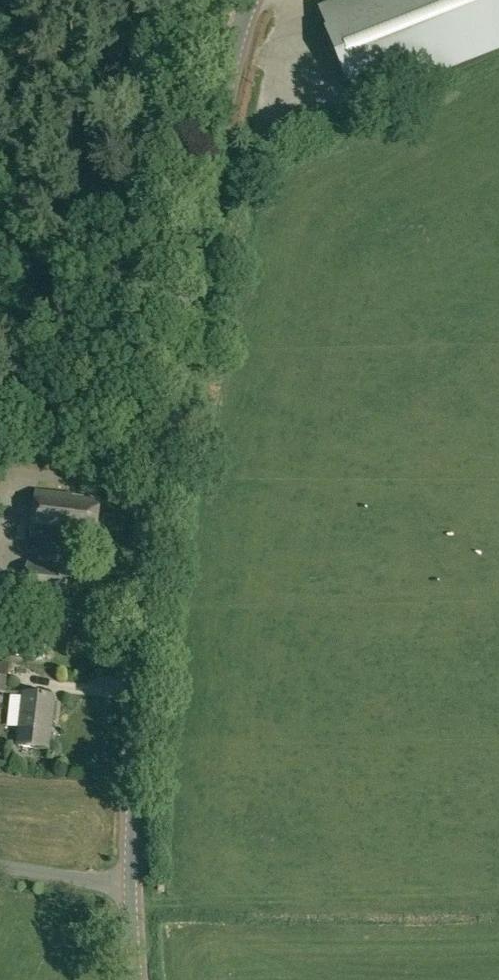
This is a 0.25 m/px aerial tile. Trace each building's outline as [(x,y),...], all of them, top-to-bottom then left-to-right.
[(324,7),(362,102),(498,49),(498,0),(342,0),(324,7)] [(95,545),(100,500),(72,497),(72,495),(36,491),(31,539),(67,543),(67,542),(95,545)] [(67,603),(71,568),(28,562),(24,598),(67,603)] [(6,694),(9,663),(0,662),(0,693),(6,694)] [(49,749),(55,697),(24,694),(18,746),(49,749)]
